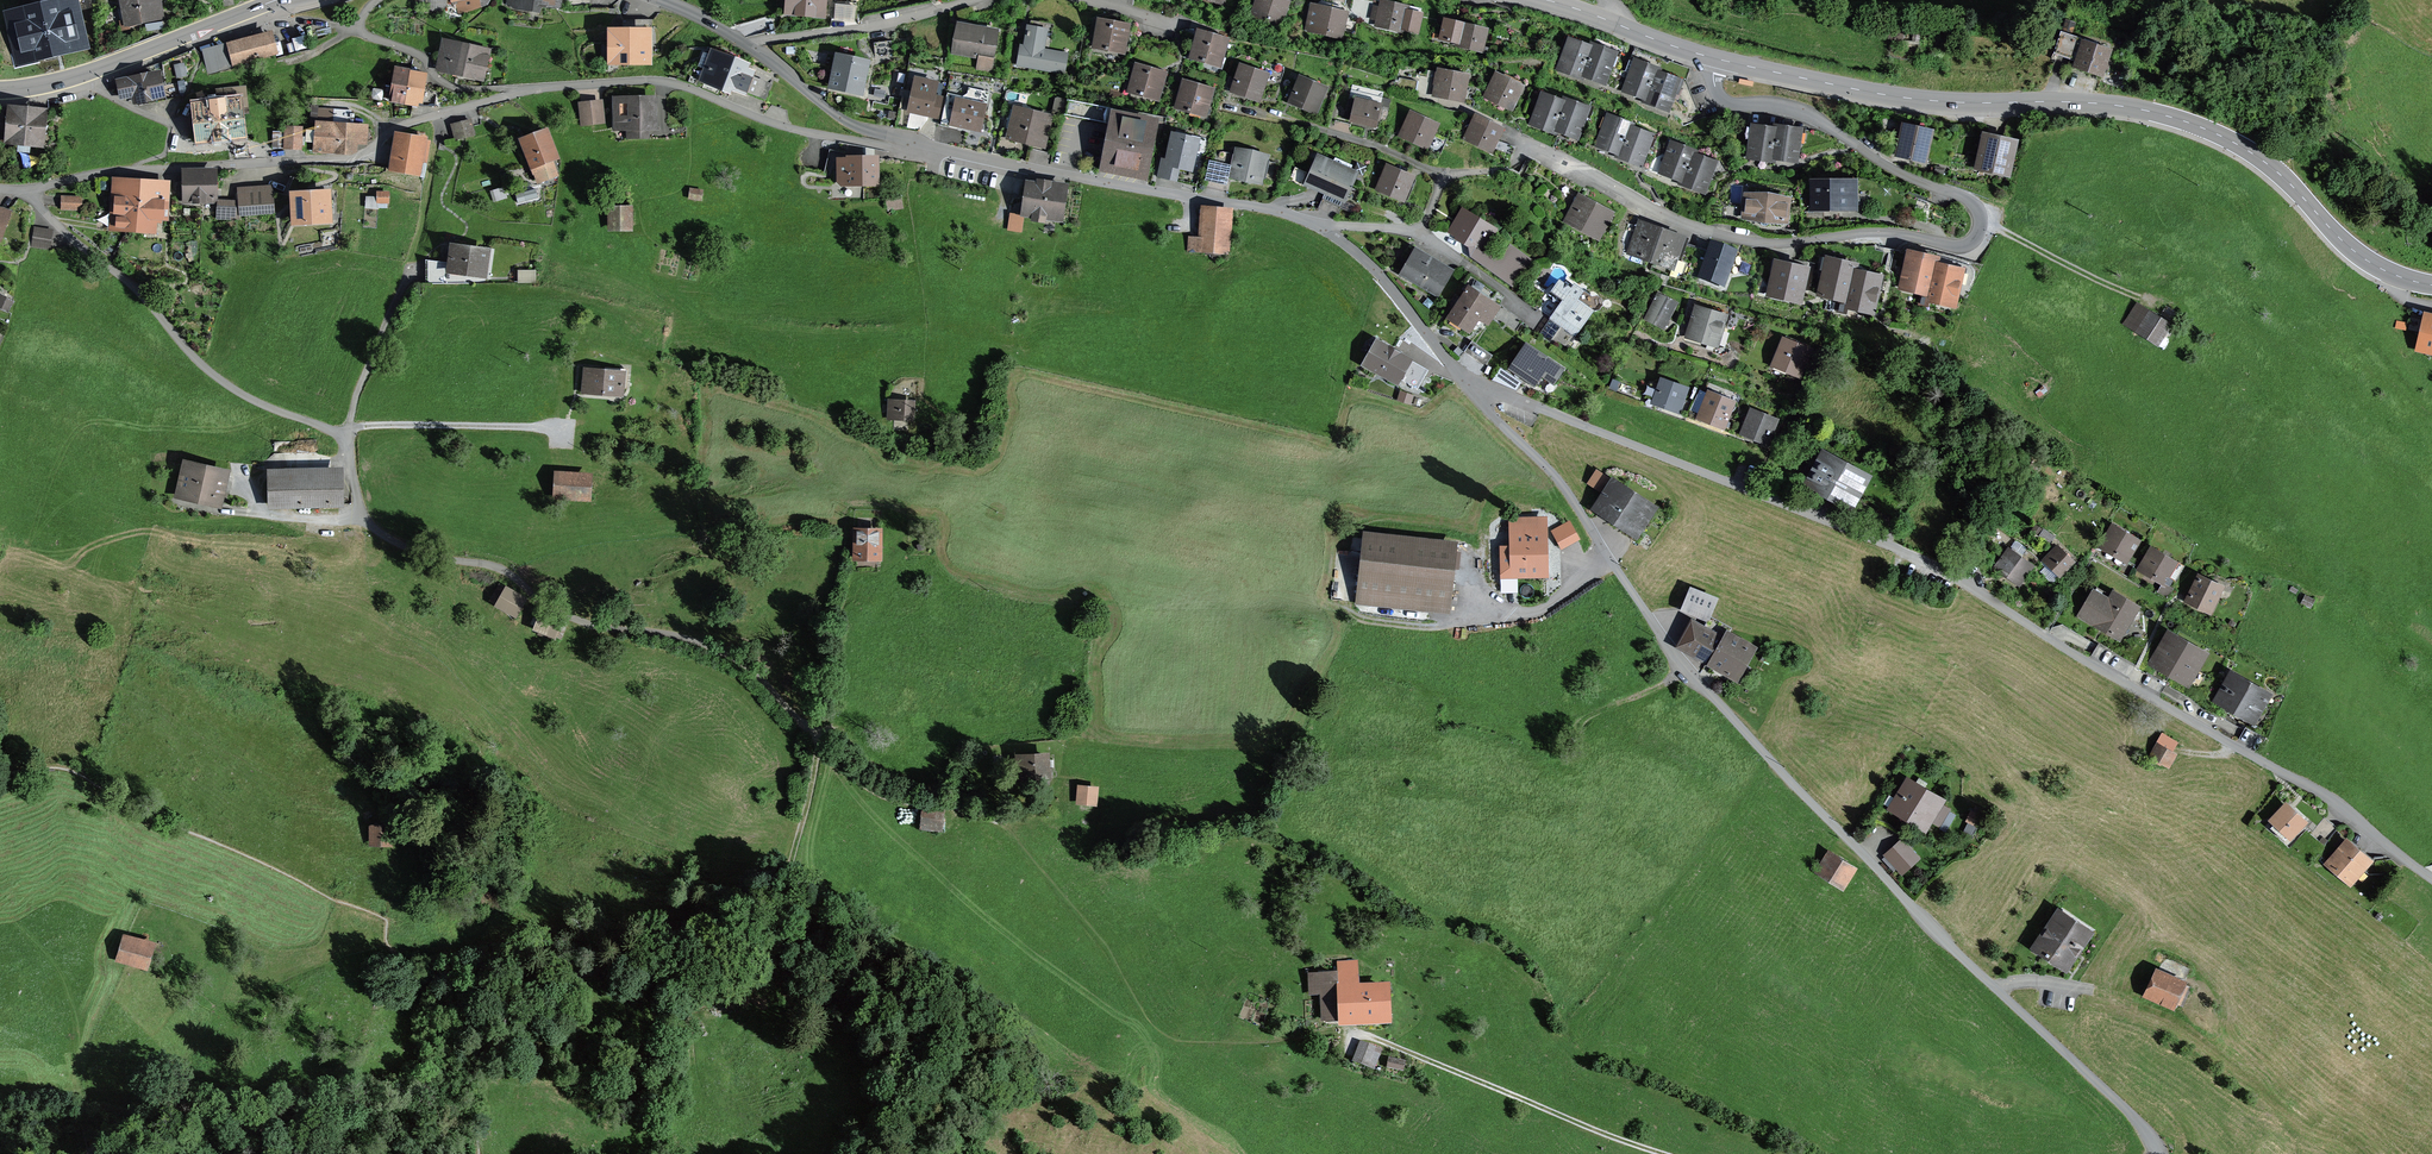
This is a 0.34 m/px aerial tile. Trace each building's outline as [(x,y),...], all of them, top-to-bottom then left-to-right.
[(3,11),(16,67),(90,50),(78,0),(49,0),(3,11)] [(141,20),(137,0),(123,0),(127,20),(121,21),(122,29),(129,28),(129,26),(140,24),(140,20),(141,20)] [(141,20),(161,16),(160,8),(153,9),(152,4),(160,3),(159,0),(137,0),(141,20)] [(444,10),(445,10),(445,5),(444,0),(429,0),(430,10),(444,10)] [(458,9),(452,11),(450,5),(445,5),(445,10),(444,10),(447,20),(461,16),(461,12),(472,10),(473,10),(470,0),(456,0),(458,9)] [(473,10),(483,4),(482,0),(470,0),(473,10)] [(788,8),(809,10),(808,13),(822,15),(823,0),(789,0),(788,8)] [(1255,15),(1278,23),(1284,4),(1271,0),(1260,0),(1255,15)] [(1346,0),(1322,0),(1319,10),(1313,9),(1312,16),(1310,16),(1307,27),(1338,34),(1346,0)] [(1347,18),(1400,30),(1401,28),(1416,31),(1419,16),(1404,13),(1406,10),(1363,0),(1351,0),(1347,18)] [(856,7),(837,3),(834,17),(853,21),(856,7)] [(956,11),(959,19),(975,14),(973,6),(956,11)] [(591,8),(590,26),(608,26),(608,9),(591,8)] [(624,18),(625,26),(654,25),(654,18),(624,18)] [(1446,22),(1442,37),(1459,42),(1458,45),(1479,51),(1484,33),(1446,22)] [(1100,23),(1096,45),(1122,50),(1126,28),(1100,23)] [(958,35),(955,52),(992,58),(995,43),(994,43),(994,45),(992,45),(994,31),(995,31),(982,28),(983,26),(982,25),(981,33),(971,32),(970,30),(958,28),(957,30),(956,34),(958,35)] [(1022,48),(1019,63),(1062,71),(1065,56),(1041,51),(1045,31),(1029,28),(1029,32),(1028,32),(1027,36),(1028,36),(1026,49),(1022,48)] [(2061,33),(2055,53),(2077,61),(2075,66),(2101,75),(2109,50),(2097,46),(2098,43),(2084,39),(2084,40),(2061,33)] [(612,61),(647,61),(647,34),(612,34),(612,61)] [(1199,34),(1193,56),(1218,63),(1225,42),(1199,34)] [(244,60),(274,52),(270,35),(230,46),(230,49),(204,56),(209,75),(237,68),(237,69),(245,67),(244,60)] [(1581,76),(1582,73),(1591,50),(1570,42),(1561,68),(1581,76)] [(441,68),(457,71),(462,48),(446,45),(441,68)] [(1613,55),(1592,47),(1582,73),(1603,81),(1613,55)] [(485,54),(462,48),(457,71),(480,77),(485,54)] [(184,82),(193,58),(192,50),(161,62),(165,86),(184,82)] [(711,71),(708,80),(729,88),(730,85),(745,91),(752,74),(743,71),(745,66),(713,54),(712,58),(705,56),(700,67),(711,71)] [(860,92),(866,64),(838,58),(832,86),(860,92)] [(1683,79),(1687,68),(1670,62),(1666,73),(1683,79)] [(1626,90),(1647,98),(1647,96),(1657,71),(1636,63),(1626,90)] [(404,103),(407,104),(405,101),(410,74),(410,71),(398,68),(393,101),(404,103)] [(1137,68),(1131,89),(1156,97),(1163,75),(1137,68)] [(1231,78),(1228,87),(1258,97),(1266,76),(1241,68),(1237,80),(1231,78)] [(410,74),(405,101),(407,104),(417,106),(422,73),(418,72),(410,71),(410,74)] [(1647,98),(1646,100),(1667,108),(1677,82),(1656,74),(1657,71),(1647,98)] [(1420,76),(1417,89),(1462,98),(1465,77),(1436,72),(1435,79),(1420,76)] [(161,95),(157,74),(120,82),(122,95),(131,93),(132,101),(161,95)] [(985,99),(989,78),(967,75),(964,95),(985,99)] [(1496,76),(1487,95),(1511,106),(1520,88),(1496,76)] [(1395,78),(1392,94),(1399,98),(1414,101),(1418,81),(1395,78)] [(1289,89),(1286,98),(1315,110),(1324,90),(1300,79),(1296,91),(1289,89)] [(917,82),(911,110),(937,116),(941,98),(932,96),(934,86),(917,82)] [(1185,84),(1179,106),(1204,113),(1210,91),(1185,84)] [(240,133),(237,106),(246,105),(244,88),(218,91),(219,101),(197,103),(200,137),(240,133)] [(947,97),(941,125),(950,127),(951,124),(980,130),(985,108),(967,104),(967,101),(947,97)] [(1533,123),(1554,131),(1555,128),(1564,105),(1543,97),(1533,123)] [(628,137),(648,137),(648,127),(653,127),(652,100),(615,101),(615,128),(628,128),(628,137)] [(1356,100),(1351,120),(1375,126),(1380,106),(1356,100)] [(1586,110),(1565,102),(1564,105),(1555,128),(1576,136),(1586,110)] [(602,122),(600,103),(581,105),(583,124),(602,122)] [(1043,144),(1049,118),(1011,109),(1006,129),(1011,130),(1010,136),(1043,144)] [(41,114),(13,112),(11,131),(0,130),(0,145),(9,145),(10,138),(39,141),(41,114)] [(1411,115),(1403,134),(1427,145),(1435,126),(1411,115)] [(1115,116),(1109,152),(1103,151),(1101,161),(1107,162),(1106,166),(1143,173),(1153,124),(1115,116)] [(1491,148),(1500,129),(1476,118),(1467,137),(1491,148)] [(1618,155),(1619,155),(1630,126),(1609,118),(1599,145),(1619,152),(1618,155)] [(461,122),(465,137),(474,134),(471,120),(461,122)] [(452,125),(455,139),(465,137),(461,122),(452,125)] [(315,123),(313,150),(328,151),(328,149),(352,150),(353,141),(367,142),(371,139),(371,129),(329,126),(329,124),(315,123)] [(1630,126),(1619,155),(1640,163),(1650,137),(1629,129),(1630,126)] [(300,147),(301,129),(286,128),(285,146),(300,147)] [(1750,156),(1772,159),(1776,131),(1754,128),(1750,156)] [(1799,132),(1777,128),(1772,159),(1773,160),(1773,157),(1795,160),(1799,132)] [(1905,128),(1899,154),(1924,159),(1929,133),(1905,128)] [(521,141),(534,173),(537,172),(540,179),(556,174),(555,173),(558,172),(553,157),(557,156),(548,131),(521,141)] [(425,174),(430,141),(424,140),(424,139),(397,135),(392,169),(425,174)] [(1190,167),(1196,142),(1174,137),(1168,161),(1162,159),(1159,176),(1172,179),(1175,163),(1190,167)] [(1985,138),(1978,167),(2007,173),(2014,144),(1985,138)] [(1693,153),(1672,145),(1662,172),(1683,180),(1693,153)] [(1218,155),(1217,163),(1234,167),(1232,175),(1261,181),(1262,179),(1272,181),(1276,163),(1266,160),(1266,158),(1268,159),(1268,156),(1266,156),(1265,158),(1238,152),(1238,150),(1236,149),(1235,151),(1237,152),(1236,154),(1224,152),(1223,156),(1218,155)] [(1693,153),(1682,182),(1703,190),(1713,164),(1692,156),(1693,153)] [(1318,156),(1306,183),(1307,182),(1344,198),(1344,200),(1356,174),(1354,175),(1331,165),(1332,163),(1318,156)] [(847,184),(850,182),(875,182),(875,159),(850,160),(838,160),(838,181),(842,184),(847,184)] [(1522,177),(1535,184),(1542,169),(1530,162),(1522,177)] [(1388,168),(1379,188),(1403,198),(1411,178),(1388,168)] [(1534,185),(1542,189),(1551,173),(1542,169),(1535,184),(1534,185)] [(187,172),(187,199),(214,198),(214,172),(187,172)] [(1559,178),(1551,173),(1542,189),(1550,194),(1559,178)] [(1567,182),(1559,178),(1550,194),(1558,198),(1567,182)] [(1045,213),(1058,215),(1062,185),(1038,181),(1038,185),(1028,184),(1024,214),(1033,216),(1033,219),(1044,221),(1045,213)] [(130,213),(138,213),(140,184),(116,182),(115,199),(123,199),(122,202),(114,202),(114,212),(117,212),(116,227),(129,227),(130,213)] [(1575,187),(1567,182),(1558,198),(1567,203),(1575,187)] [(1815,183),(1815,198),(1813,198),(1813,200),(1815,200),(1815,207),(1853,207),(1853,183),(1815,183)] [(166,186),(140,184),(138,213),(130,213),(129,227),(152,229),(154,210),(168,212),(169,201),(165,201),(166,186)] [(1567,203),(1577,208),(1581,200),(1585,192),(1575,187),(1567,203)] [(377,195),(367,195),(366,206),(391,207),(391,190),(377,190),(377,195)] [(241,193),(242,214),(273,211),(272,191),(241,193)] [(295,220),(328,219),(327,193),(294,195),(295,220)] [(1748,195),(1746,217),(1761,219),(1760,223),(1764,226),(1768,224),(1769,220),(1784,221),(1786,199),(1748,195)] [(887,200),(888,210),(902,207),(901,197),(887,200)] [(63,198),(62,208),(80,209),(80,198),(63,198)] [(1324,199),(1319,209),(1337,216),(1342,207),(1324,199)] [(1608,215),(1581,200),(1577,208),(1569,221),(1596,236),(1608,215)] [(218,208),(217,218),(232,218),(233,208),(218,208)] [(1227,251),(1231,211),(1204,208),(1201,237),(1189,236),(1188,250),(1201,251),(1201,249),(1227,251)] [(629,227),(629,209),(611,209),(611,227),(629,227)] [(1806,211),(1806,220),(1824,220),(1824,211),(1806,211)] [(1450,233),(1480,251),(1488,237),(1484,235),(1487,228),(1467,216),(1461,227),(1456,224),(1450,233)] [(1630,252),(1649,259),(1659,231),(1640,224),(1630,252)] [(32,246),(38,247),(45,229),(35,228),(32,246)] [(51,230),(45,229),(38,247),(48,249),(51,230)] [(1682,239),(1663,233),(1653,261),(1672,267),(1682,239)] [(155,245),(155,257),(157,257),(156,265),(172,265),(172,245),(155,245)] [(483,275),(486,251),(452,247),(453,248),(451,263),(434,261),(433,265),(427,266),(427,283),(465,283),(466,272),(483,275)] [(1750,263),(1712,249),(1701,277),(1722,285),(1726,275),(1731,276),(1746,273),(1750,263)] [(1416,250),(1402,274),(1403,273),(1415,280),(1414,281),(1437,294),(1450,270),(1449,271),(1416,252),(1416,250)] [(1484,267),(1512,287),(1529,263),(1512,250),(1504,261),(1510,265),(1507,270),(1490,258),(1484,267)] [(1909,255),(1902,287),(1923,292),(1920,303),(1927,305),(1928,299),(1953,304),(1960,272),(1934,267),(1936,261),(1909,255)] [(1965,267),(1966,263),(1941,255),(1940,259),(1965,267)] [(1828,261),(1820,293),(1841,298),(1839,311),(1845,312),(1846,305),(1872,311),(1879,279),(1853,273),(1854,267),(1828,261)] [(1776,265),(1770,294),(1799,300),(1805,271),(1776,265)] [(519,269),(520,282),(537,281),(537,269),(519,269)] [(1574,290),(1559,280),(1548,295),(1553,298),(1552,301),(1554,302),(1557,301),(1561,303),(1550,318),(1561,325),(1560,327),(1565,330),(1557,339),(1571,349),(1575,343),(1573,342),(1576,338),(1574,336),(1596,306),(1594,304),(1593,300),(1590,297),(1585,298),(1582,296),(1582,292),(1578,289),(1574,290)] [(1467,293),(1450,317),(1469,329),(1475,320),(1485,326),(1487,323),(1511,340),(1521,323),(1487,300),(1488,295),(1473,285),(1470,289),(1469,287),(1466,292),(1467,293)] [(9,309),(13,299),(0,294),(0,295),(0,306),(9,309)] [(1658,296),(1648,318),(1663,326),(1674,304),(1658,296)] [(2126,324),(2156,344),(2167,326),(2137,307),(2126,324)] [(1697,309),(1689,336),(1715,344),(1723,317),(1697,309)] [(2429,319),(2423,345),(2431,348),(2431,320),(2429,319)] [(1784,340),(1774,365),(1798,374),(1808,350),(1784,340)] [(1375,343),(1363,364),(1398,383),(1410,362),(1375,343)] [(1541,375),(1553,383),(1563,368),(1551,360),(1548,364),(1523,347),(1509,368),(1527,380),(1528,379),(1535,384),(1535,385),(1541,375)] [(621,395),(623,373),(586,370),(584,391),(621,395)] [(1650,384),(1645,398),(1678,410),(1685,390),(1662,382),(1660,388),(1650,384)] [(1696,416),(1706,391),(1699,388),(1690,413),(1696,416)] [(1709,394),(1700,417),(1722,425),(1731,402),(1709,394)] [(911,417),(912,404),(890,403),(889,416),(911,417)] [(1752,412),(1744,432),(1772,443),(1775,435),(1769,433),(1774,421),(1752,412)] [(977,440),(973,428),(964,431),(966,440),(968,439),(969,443),(977,440)] [(1810,482),(1819,487),(1816,492),(1847,509),(1864,477),(1825,456),(1810,482)] [(181,493),(217,502),(223,475),(187,467),(181,493)] [(272,477),(273,505),(339,503),(338,475),(272,477)] [(586,497),(587,476),(558,475),(557,495),(586,497)] [(1600,508),(1634,530),(1648,509),(1614,486),(1600,508)] [(1569,521),(1552,530),(1562,548),(1578,539),(1569,521)] [(2114,556),(2116,554),(2124,559),(2134,543),(2135,542),(2113,529),(2113,530),(2104,546),(2108,549),(2106,551),(2114,556)] [(877,558),(878,532),(858,532),(858,537),(854,537),(854,557),(877,558)] [(1505,549),(1505,570),(1516,570),(1516,572),(1542,572),(1541,536),(1515,536),(1515,548),(1505,549)] [(2018,538),(2012,545),(2022,554),(2028,548),(2018,538)] [(1358,603),(1447,612),(1454,548),(1365,539),(1358,603)] [(2047,564),(2041,571),(2052,582),(2071,562),(2056,547),(2043,560),(2047,564)] [(2027,550),(2024,556),(2036,562),(2039,556),(2027,550)] [(2152,553),(2143,569),(2147,572),(2145,574),(2153,579),(2155,576),(2169,585),(2172,578),(2175,580),(2184,566),(2175,561),(2173,565),(2152,552),(2152,553)] [(2009,553),(1997,568),(2018,583),(2029,568),(2009,553)] [(2198,577),(2187,600),(2210,611),(2221,588),(2198,577)] [(502,586),(493,601),(515,614),(524,599),(502,586)] [(1690,592),(1683,609),(1706,619),(1713,602),(1690,592)] [(2094,592),(2080,615),(2119,638),(2135,610),(2122,602),(2119,607),(2094,592)] [(543,614),(538,628),(560,637),(566,623),(543,614)] [(1681,645),(1734,675),(1750,648),(1723,634),(1720,640),(1692,624),(1681,645)] [(2170,638),(2156,663),(2198,686),(2204,675),(2193,669),(2201,655),(2202,656),(2202,655),(2169,636),(2168,637),(2170,638)] [(2103,661),(2130,678),(2135,668),(2108,652),(2103,661)] [(2231,678),(2218,700),(2227,705),(2226,706),(2242,715),(2242,714),(2252,719),(2265,697),(2266,698),(2266,697),(2231,676),(2230,677),(2231,678)] [(2247,730),(2241,740),(2257,750),(2263,739),(2247,730)] [(2174,741),(2162,735),(2150,760),(2155,763),(2157,759),(2168,764),(2173,755),(2168,752),(2174,741)] [(1019,757),(1020,777),(1047,776),(1046,756),(1019,757)] [(1924,824),(1936,803),(1908,786),(1895,807),(1904,812),(1903,813),(1908,816),(1908,815),(1924,824)] [(1093,803),(1094,790),(1081,788),(1080,802),(1093,803)] [(1939,827),(1949,810),(1942,806),(1932,822),(1939,827)] [(2276,821),(2270,827),(2284,841),(2302,822),(2286,807),(2274,819),(2276,821)] [(925,809),(923,826),(941,828),(943,811),(925,809)] [(373,828),(373,843),(389,843),(389,828),(373,828)] [(1916,858),(1902,843),(1888,855),(1902,871),(1916,858)] [(2347,843),(2329,864),(2350,882),(2369,861),(2347,843)] [(1842,886),(1852,870),(1829,854),(1818,871),(1842,886)] [(2046,929),(2035,945),(2046,952),(2046,954),(2047,955),(2048,953),(2067,966),(2075,955),(2072,953),(2086,933),(2059,914),(2048,931),(2046,929)] [(124,939),(119,959),(144,966),(150,946),(124,939)] [(1385,1023),(1384,986),(1354,987),(1353,963),(1339,963),(1340,974),(1309,976),(1310,991),(1323,991),(1324,1019),(1362,1017),(1362,1025),(1385,1023)] [(2158,973),(2148,993),(2172,1004),(2181,984),(2158,973)] [(1362,1043),(1355,1060),(1373,1068),(1380,1050),(1362,1043)] [(1391,1060),(1389,1066),(1403,1071),(1405,1065),(1391,1060)]
